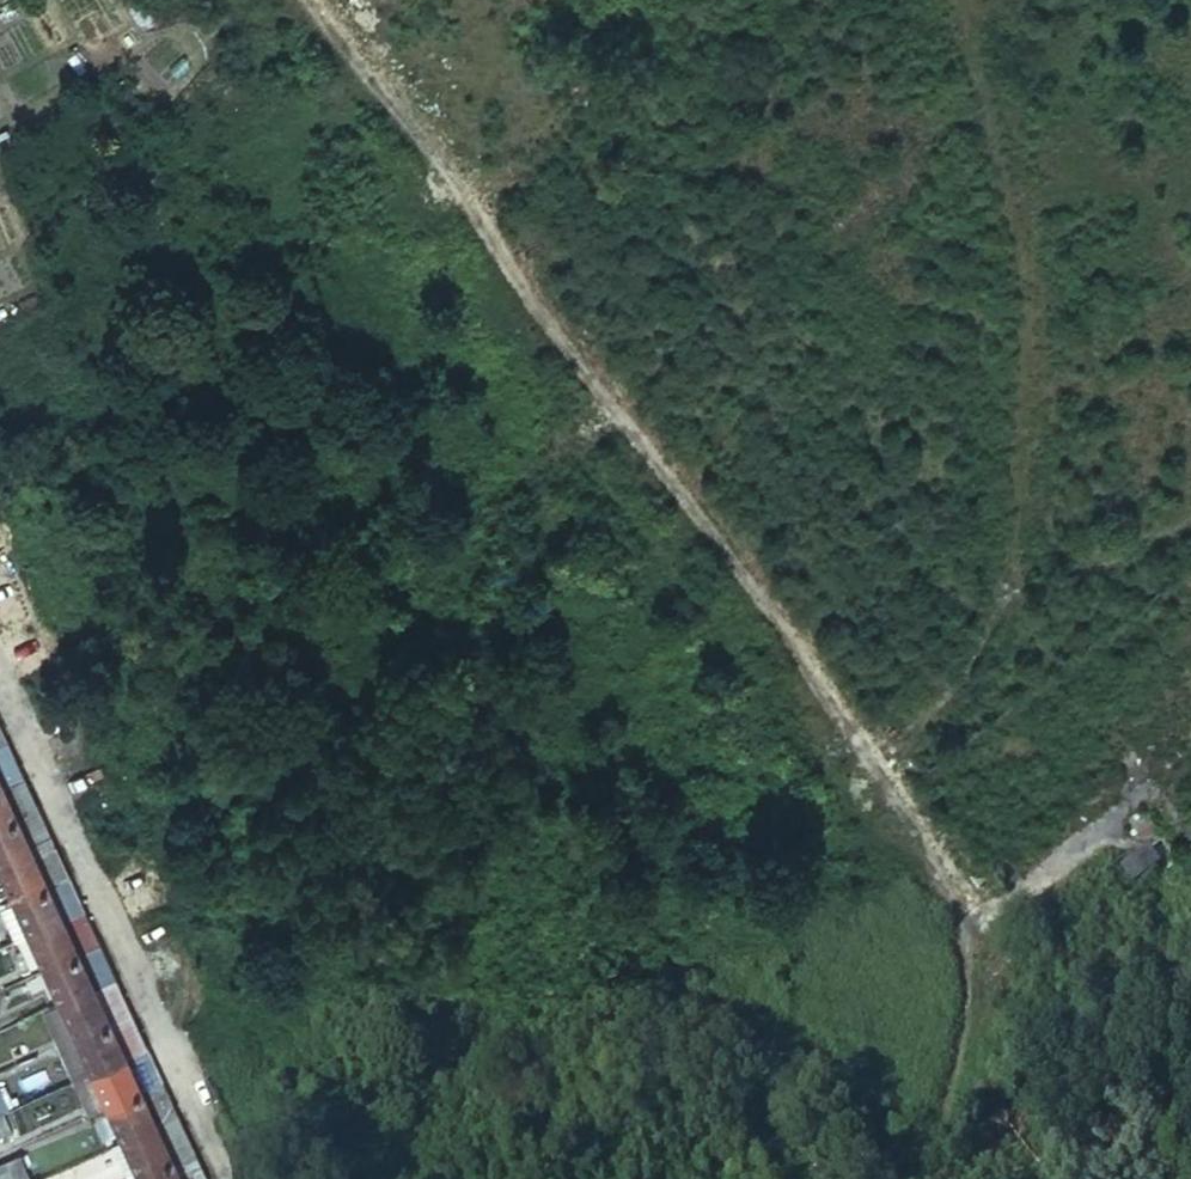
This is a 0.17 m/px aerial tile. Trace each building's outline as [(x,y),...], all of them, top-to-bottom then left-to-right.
[(10,736),(0,714),(0,741),(10,736)] [(25,771),(10,736),(0,741),(0,782),(25,771)] [(41,806),(25,771),(0,782),(0,825),(41,806)] [(1,865),(56,839),(41,806),(0,825),(0,863),(1,865)] [(1166,834),(1124,868),(1133,883),(1178,850),(1166,834)] [(1,865),(0,865),(0,892),(6,905),(17,900),(72,874),(62,851),(56,839),(1,865)] [(17,900),(33,935),(88,909),(72,874),(17,900)] [(33,935),(26,938),(37,963),(45,960),(48,968),(104,943),(88,909),(33,935)] [(104,943),(48,968),(63,1000),(119,976),(104,943)] [(63,1000),(79,1034),(134,1010),(119,976),(63,1000)] [(64,1041),(79,1034),(63,1000),(48,1007),(64,1041)] [(79,1034),(93,1068),(149,1043),(148,1040),(134,1010),(79,1034)] [(80,1075),(93,1068),(79,1034),(64,1041),(80,1075)] [(93,1068),(109,1103),(165,1077),(149,1043),(93,1068)] [(109,1103),(124,1136),(180,1111),(165,1077),(109,1103)] [(140,1171),(195,1145),(180,1111),(124,1136),(140,1171)] [(206,1168),(195,1145),(140,1171),(144,1178),(210,1178),(206,1168)] [(23,1160),(21,1154),(0,1163),(0,1170),(23,1160)] [(32,1178),(23,1160),(0,1170),(0,1178),(30,1178),(32,1178)]
